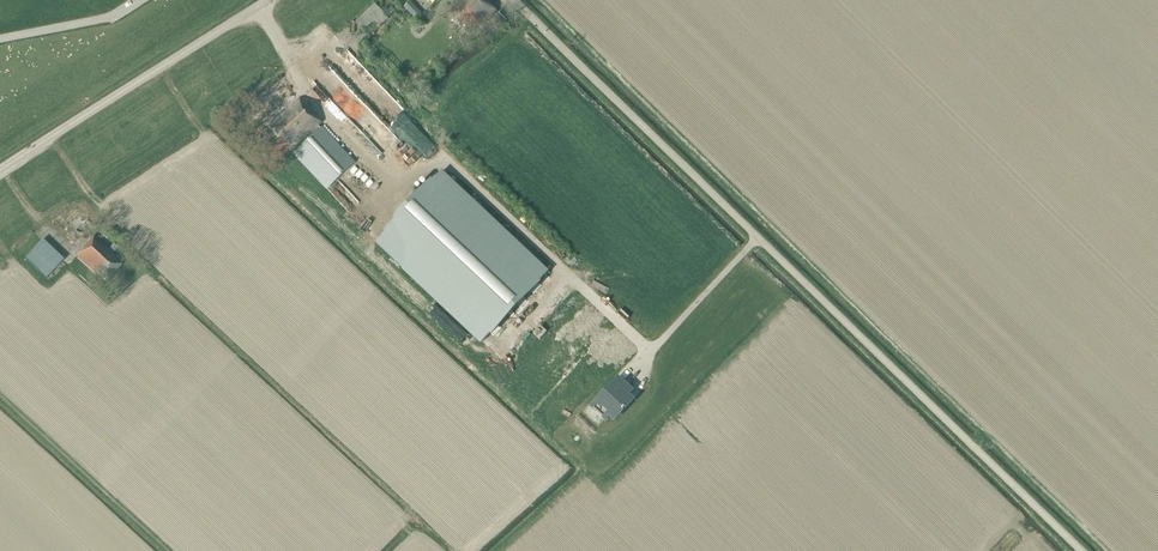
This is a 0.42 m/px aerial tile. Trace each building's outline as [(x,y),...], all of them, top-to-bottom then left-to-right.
[(496,12),(485,0),(456,0),(455,1),(458,3),(447,13),(467,34),(477,25),(479,27),(496,12)] [(364,44),(371,38),(369,37),(388,19),(374,5),(355,23),(361,28),(355,34),(364,44)] [(415,7),(409,13),(415,20),(422,14),(415,7)] [(496,30),(505,21),(497,13),(488,22),(496,30)] [(403,140),(330,59),(314,74),(385,152),(389,148),(392,151),(403,140)] [(306,109),(299,101),(269,129),(278,139),(261,154),(273,166),(289,150),(291,151),(292,149),(296,153),(295,154),(327,189),(354,165),(322,129),(321,130),(318,126),(321,123),(307,107),(306,109)] [(482,342),(546,274),(440,175),(376,243),(482,342)] [(83,250),(77,257),(96,274),(97,272),(107,281),(122,265),(113,257),(115,255),(112,253),(117,247),(113,243),(110,246),(112,247),(109,250),(94,236),(82,249),(83,250)] [(47,279),(63,261),(42,241),(25,258),(47,279)] [(624,410),(632,401),(627,396),(631,392),(618,380),(592,408),(592,409),(596,404),(608,415),(604,419),(604,420),(609,416),(614,421),(622,412),(623,412),(624,410)]
